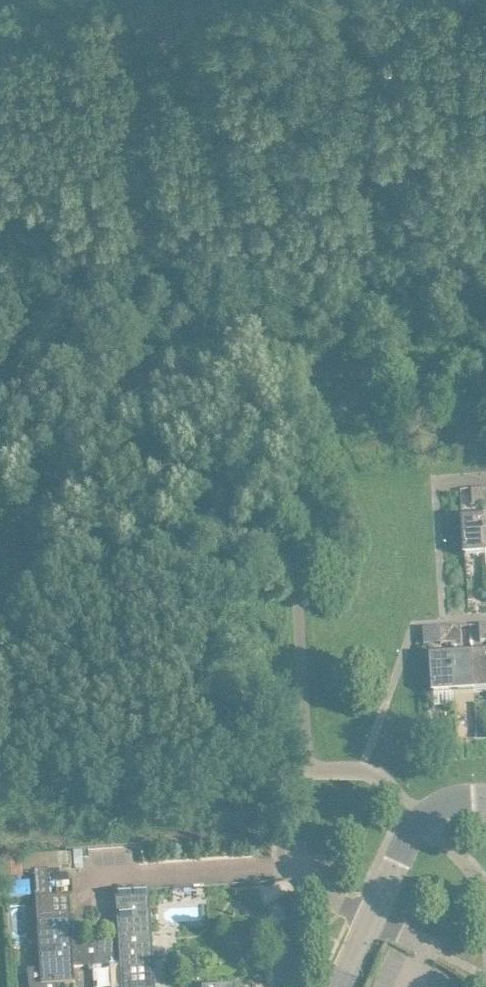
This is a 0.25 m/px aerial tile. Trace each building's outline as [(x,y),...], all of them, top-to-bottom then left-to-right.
[(475,486),(477,503),(485,502),(485,486),(475,486)] [(468,516),(468,514),(467,514),(469,554),(471,554),(471,553),(485,552),(485,515),(468,516)] [(465,623),(455,624),(456,640),(466,639),(465,623)] [(456,640),(455,624),(444,624),(445,641),(456,640)] [(459,690),(478,689),(476,651),(456,653),(459,690)] [(485,688),(485,651),(476,651),(478,689),(485,688)] [(439,691),(459,690),(456,653),(437,654),(437,652),(435,652),(438,693),(439,693),(439,691)] [(76,850),(63,851),(64,863),(77,863),(76,850)] [(63,851),(26,853),(27,869),(39,868),(53,867),(64,867),(64,863),(63,851)] [(34,878),(17,879),(18,894),(35,893),(34,878)] [(127,986),(159,986),(153,891),(153,889),(121,892),(121,893),(122,893),(125,938),(100,939),(102,963),(126,962),(127,986)] [(102,963),(100,939),(75,941),(73,896),(74,896),(74,895),(41,896),(41,898),(42,898),(46,968),(34,968),(35,984),(36,986),(62,986),(61,982),(79,981),(79,979),(78,979),(77,965),(102,963)]
